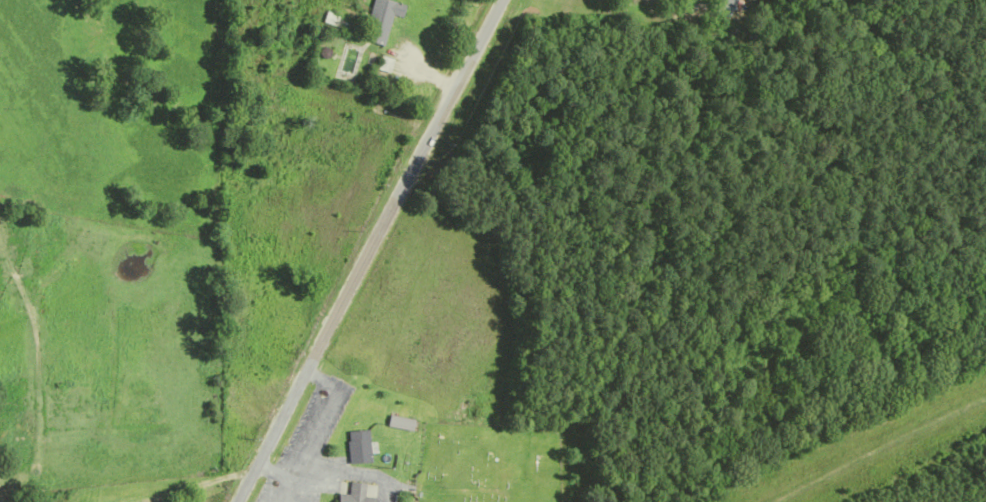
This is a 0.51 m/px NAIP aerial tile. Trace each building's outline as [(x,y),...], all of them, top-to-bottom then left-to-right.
[(401,20),(404,8),(373,0),(372,0),(360,44),(382,49),(391,18),(401,20)] [(731,10),(733,0),(713,0),(712,5),(731,10)] [(382,428),(407,433),(410,422),(385,417),(382,428)] [(364,465),(364,433),(343,433),(343,465),(364,465)] [(374,497),(364,496),(366,483),(350,481),(349,494),(339,493),(338,501),(373,501),(374,497)]
